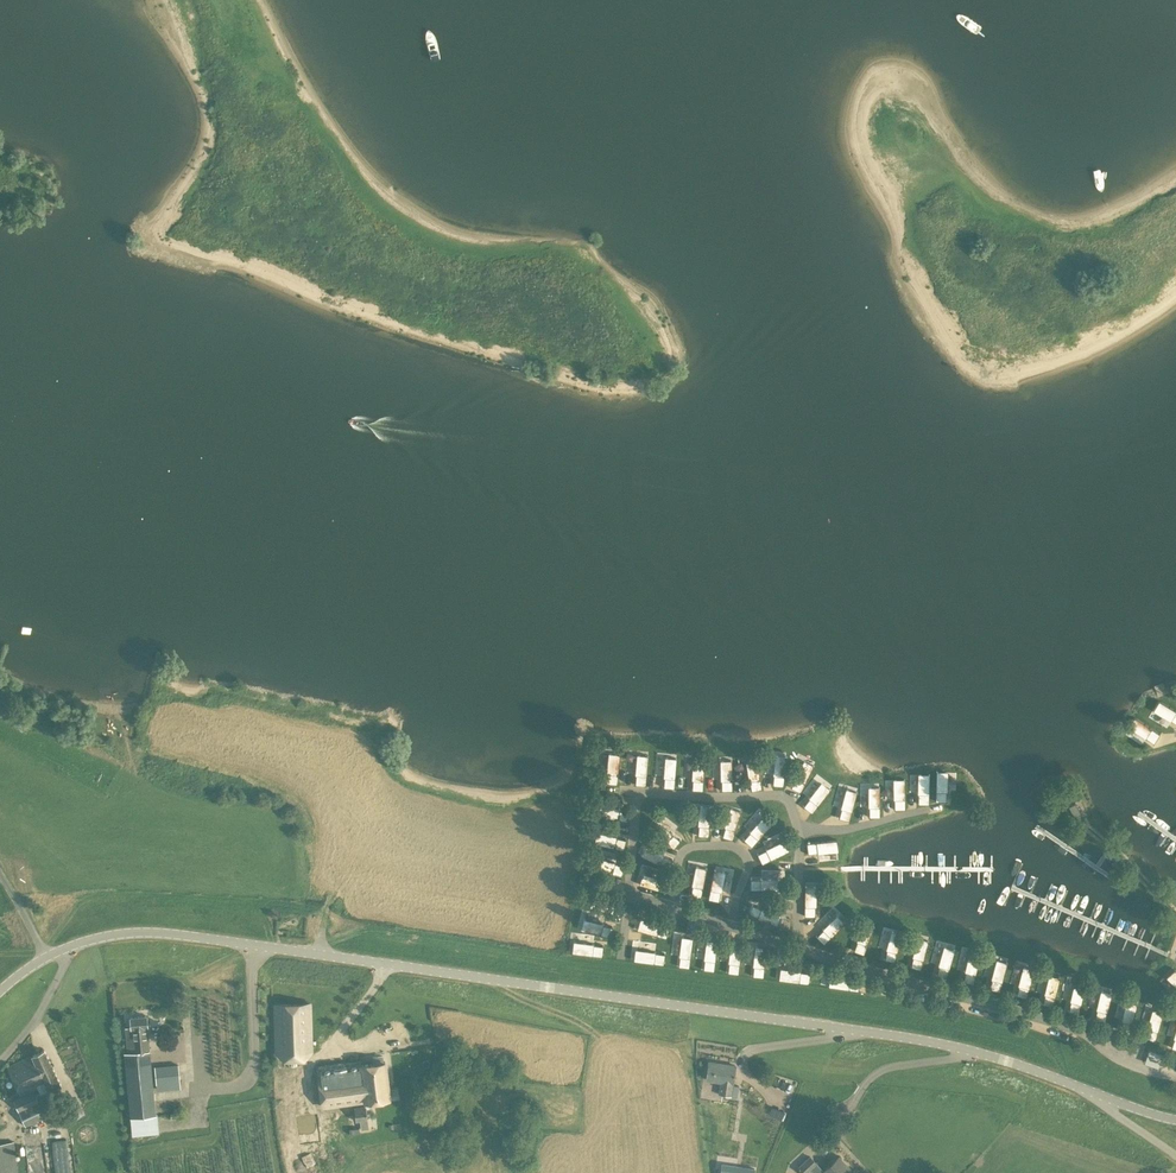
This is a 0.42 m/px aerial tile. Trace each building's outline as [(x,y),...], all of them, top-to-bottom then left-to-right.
[(1132,747),(1144,742),(1137,724),(1124,729),(1132,747)] [(1152,725),(1153,738),(1165,737),(1164,724),(1152,725)] [(25,749),(43,757),(49,744),(31,735),(25,749)] [(793,744),(781,747),(784,763),(797,760),(793,744)] [(598,753),(598,767),(613,767),(613,753),(598,753)] [(723,774),(723,762),(710,761),(710,773),(723,774)] [(732,775),(743,775),(743,762),(733,762),(732,775)] [(759,774),(769,776),(771,764),(761,762),(759,774)] [(797,788),(814,783),(810,769),(792,774),(797,788)] [(599,790),(610,790),(610,780),(599,780),(599,790)] [(955,800),(966,797),(962,784),(951,787),(955,800)] [(716,805),(716,789),(704,789),(703,805),(716,805)] [(666,801),(667,790),(657,790),(656,801),(666,801)] [(1078,791),(1065,793),(1067,802),(1080,800),(1078,791)] [(820,793),(806,798),(811,813),(825,808),(820,793)] [(729,795),(728,808),(743,809),(744,795),(729,795)] [(917,795),(903,798),(906,811),(920,809),(917,795)] [(892,801),(878,804),(881,818),(895,815),(892,801)] [(648,806),(647,824),(659,824),(660,806),(648,806)] [(869,807),(857,808),(858,818),(871,816),(869,807)] [(836,813),(837,831),(850,830),(849,812),(836,813)] [(620,828),(640,828),(640,814),(620,813),(620,828)] [(790,856),(790,844),(778,844),(777,856),(790,856)] [(808,856),(807,868),(819,868),(819,856),(808,856)] [(595,857),(593,867),(602,868),(604,858),(595,857)] [(632,864),(621,866),(622,875),(633,874),(632,864)] [(818,890),(818,878),(806,878),(806,891),(818,890)] [(820,898),(804,898),(804,913),(819,913),(820,898)] [(752,903),(748,915),(779,926),(783,913),(752,903)] [(836,947),(842,929),(829,924),(822,942),(836,947)] [(842,949),(854,951),(857,934),(845,932),(842,949)] [(871,957),(887,960),(889,947),(874,944),(871,957)] [(945,962),(941,977),(959,982),(963,966),(945,962)] [(965,984),(980,987),(983,973),(968,970),(965,984)] [(988,974),(987,981),(990,981),(990,989),(1004,990),(1006,976),(988,974)] [(1024,994),(1025,983),(1015,982),(1014,994),(1024,994)] [(1050,1006),(1056,988),(1043,984),(1038,1002),(1050,1006)] [(1070,1011),(1073,998),(1062,995),(1058,1009),(1070,1011)] [(274,1005),(276,1052),(311,1051),(310,1004),(274,1005)] [(1106,1007),(1101,1023),(1113,1026),(1117,1010),(1106,1007)] [(1117,1026),(1133,1033),(1139,1021),(1123,1014),(1117,1026)] [(124,1051),(127,1090),(130,1118),(132,1135),(159,1132),(157,1115),(154,1086),(153,1086),(150,1049),(149,1049),(148,1028),(146,1016),(130,1017),(133,1050),(124,1051)] [(1165,1044),(1175,1047),(1175,1032),(1168,1030),(1165,1044)] [(49,1090),(61,1084),(45,1049),(33,1055),(25,1058),(38,1087),(41,1093),(49,1089),(49,1090)] [(1162,1055),(1150,1051),(1148,1059),(1160,1063),(1162,1055)] [(25,1058),(8,1066),(21,1095),(38,1087),(25,1058)] [(392,1097),(388,1059),(360,1062),(361,1067),(358,1067),(357,1064),(353,1064),(354,1068),(350,1068),(349,1065),(336,1066),(337,1069),(331,1070),(332,1082),(350,1081),(351,1086),(363,1084),(366,1104),(354,1105),(356,1121),(361,1120),(362,1128),(369,1128),(366,1109),(371,1108),(370,1100),(392,1097)] [(720,1083),(718,1094),(732,1096),(733,1085),(732,1085),(735,1065),(709,1061),(706,1081),(720,1083)] [(155,1076),(157,1076),(158,1091),(180,1088),(178,1064),(155,1065),(155,1076)] [(38,1100),(34,1090),(13,1100),(25,1126),(53,1113),(45,1097),(38,1100)] [(705,1106),(725,1109),(726,1097),(707,1094),(705,1106)] [(83,1099),(65,1107),(71,1120),(88,1112),(83,1099)] [(785,1111),(772,1106),(769,1114),(782,1119),(785,1111)] [(14,1141),(0,1143),(0,1172),(18,1172),(14,1141)] [(33,1172),(48,1172),(46,1153),(31,1155),(33,1172)] [(839,1156),(824,1170),(809,1154),(796,1167),(802,1172),(811,1172),(813,1171),(814,1172),(854,1172),(839,1156)]
